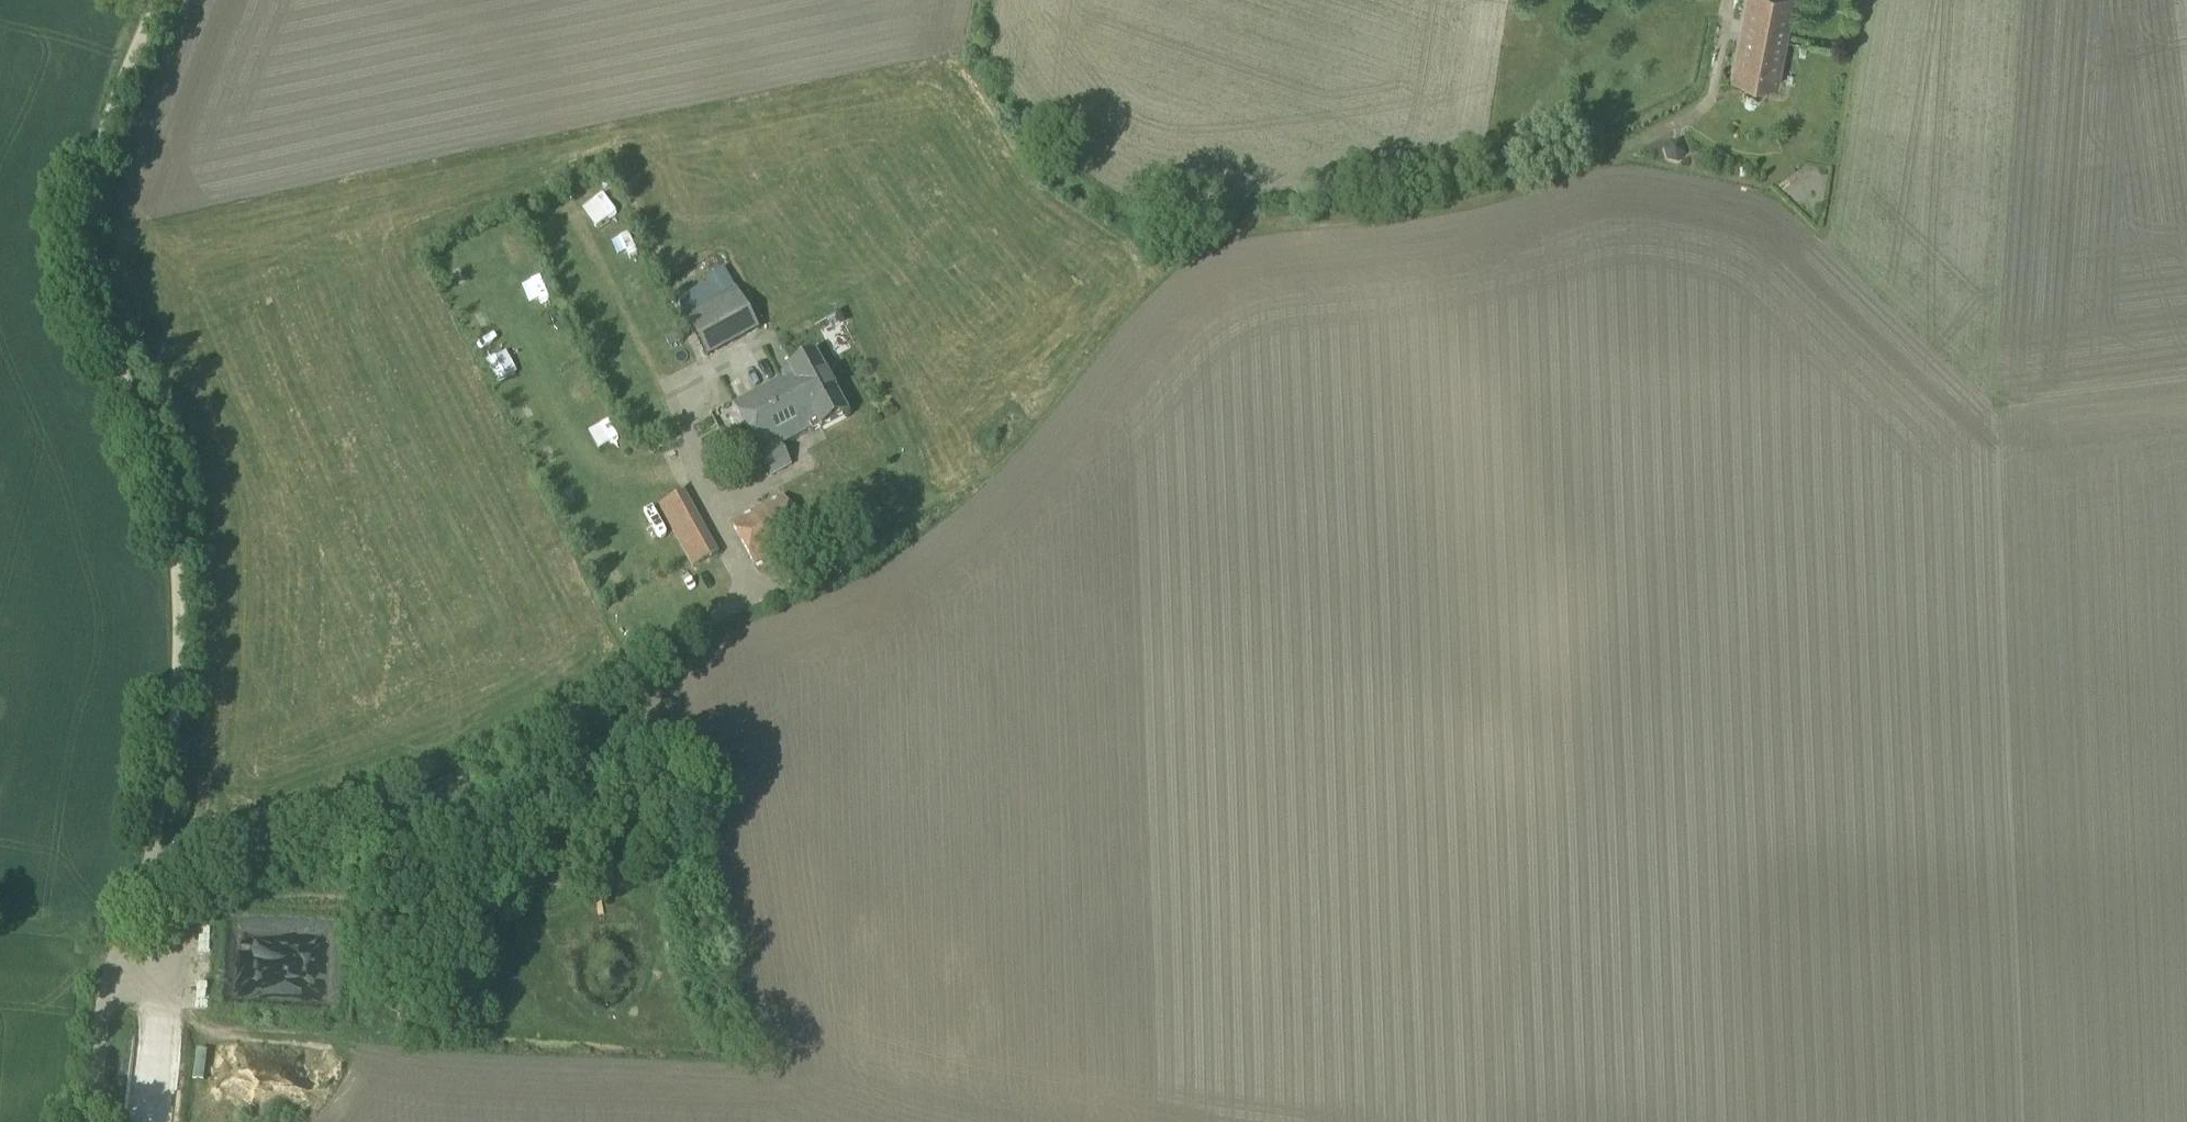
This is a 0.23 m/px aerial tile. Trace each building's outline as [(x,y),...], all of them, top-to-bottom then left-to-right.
[(1732,78),(1776,87),(1793,0),(1747,0),(1732,78)] [(1682,144),(1671,141),(1663,150),(1666,161),(1677,163),(1685,155),(1682,144)] [(707,358),(758,330),(726,273),(675,301),(707,358)] [(548,277),(535,280),(543,309),(556,306),(548,277)] [(819,430),(846,415),(814,357),(789,371),(791,374),(731,407),(769,479),(789,468),(779,445),(817,425),(819,430)] [(592,369),(581,372),(587,389),(598,385),(592,369)] [(602,419),(611,442),(623,437),(613,414),(602,419)] [(692,569),(718,554),(684,493),(657,507),(692,569)] [(754,564),(803,538),(781,497),(732,524),(754,564)]
